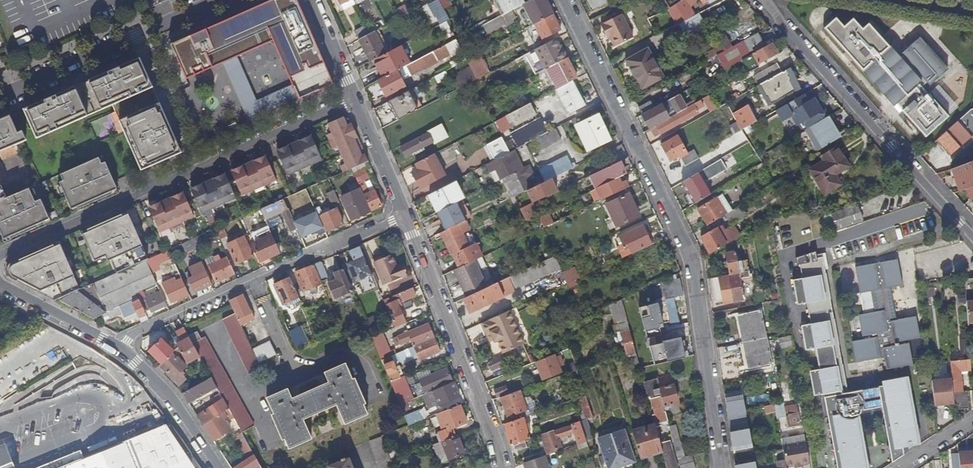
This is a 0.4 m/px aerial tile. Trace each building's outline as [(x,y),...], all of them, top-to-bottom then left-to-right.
[(175,55),(185,79),(222,62),(237,56),(272,40),(292,86),(268,96),(271,102),(259,107),(245,113),(244,114),(247,122),(282,107),(333,84),(322,58),(307,23),(296,0),(270,0),(168,45),(175,55)] [(340,10),(354,3),(352,0),(335,0),(340,10)] [(443,8),(451,5),(448,0),(438,0),(443,8)] [(501,14),(511,9),(523,3),(527,0),(494,0),(501,14)] [(545,0),(527,0),(523,3),(526,10),(529,15),(533,23),(534,23),(552,14),(545,0)] [(679,0),(665,0),(670,8),(680,2),(679,0)] [(680,2),(670,8),(669,9),(668,10),(678,25),(680,24),(693,17),(688,8),(695,0),(683,0),(680,2)] [(395,9),(399,17),(408,13),(404,5),(395,9)] [(443,8),(437,11),(443,22),(447,20),(449,19),(443,8)] [(495,17),(483,24),(488,32),(515,18),(511,9),(501,14),(495,17)] [(552,14),(534,23),(542,39),(560,29),(552,14)] [(678,25),(666,31),(673,43),(686,35),(690,41),(707,32),(698,14),(694,16),(693,17),(680,24),(678,25)] [(628,28),(622,15),(601,25),(606,35),(608,34),(609,37),(628,28)] [(903,55),(900,58),(868,22),(862,27),(852,17),(843,25),(835,16),(823,28),(845,52),(852,59),(893,105),(896,103),(903,110),(902,111),(925,137),(947,117),(928,95),(927,95),(921,88),(927,82),(930,85),(947,69),(919,39),(919,38),(902,54),(903,55)] [(358,39),(369,33),(365,25),(354,31),(358,39)] [(518,32),(508,37),(512,44),(530,35),(526,27),(522,30),(518,32)] [(614,47),(633,38),(628,28),(609,37),(610,38),(614,47)] [(369,33),(358,39),(369,61),(372,60),(385,53),(373,31),(372,32),(369,33)] [(757,32),(716,55),(724,69),(741,60),(765,47),(757,32)] [(405,65),(409,73),(425,65),(426,66),(439,60),(438,59),(449,53),(450,55),(461,50),(455,38),(421,56),(409,63),(405,65)] [(562,51),(555,38),(534,49),(545,69),(547,68),(565,58),(562,51)] [(503,48),(500,43),(491,47),(494,53),(503,48)] [(765,47),(741,60),(748,73),(759,67),(757,64),(776,53),(771,44),(765,47)] [(385,53),(372,60),(382,77),(395,70),(403,66),(405,65),(409,63),(400,45),(385,53)] [(662,77),(647,49),(627,60),(632,68),(625,72),(636,92),(662,77)] [(478,52),(466,59),(471,70),(476,78),(477,79),(489,73),(486,67),(482,60),(478,52)] [(852,59),(845,52),(843,53),(850,61),(852,59)] [(237,56),(222,62),(245,113),(259,107),(237,56)] [(565,58),(547,68),(557,87),(569,81),(567,76),(574,72),(566,57),(565,58)] [(55,96),(24,110),(34,134),(48,127),(50,132),(111,105),(140,170),(180,152),(138,59),(117,68),(55,96)] [(777,63),(754,76),(759,85),(782,72),(777,63)] [(409,73),(405,65),(403,66),(395,70),(400,78),(409,73)] [(471,70),(470,67),(452,76),(453,79),(452,80),(456,89),(476,78),(471,70)] [(382,77),(377,79),(385,95),(404,85),(400,78),(395,70),(382,77)] [(448,77),(444,70),(434,75),(438,82),(448,77)] [(796,91),(785,71),(782,72),(759,85),(770,105),(796,91)] [(557,87),(555,88),(568,112),(585,103),(572,79),(569,81),(557,87)] [(420,94),(416,85),(380,104),(385,114),(393,109),(398,119),(421,106),(419,101),(414,103),(410,96),(415,93),(416,96),(420,94)] [(806,130),(827,117),(823,110),(820,111),(818,107),(820,105),(816,97),(810,101),(805,93),(777,110),(784,121),(793,116),(798,125),(800,124),(804,131),(806,130)] [(671,117),(694,104),(695,103),(694,101),(684,106),(678,95),(654,108),(642,114),(642,115),(650,129),(651,128),(655,126),(671,117)] [(716,109),(709,96),(704,98),(709,107),(712,111),(716,109)] [(654,108),(650,101),(638,107),(642,114),(654,108)] [(529,102),(509,113),(515,124),(535,114),(529,102)] [(688,118),(698,112),(694,104),(671,117),(676,125),(682,122),(680,119),(686,115),(688,118)] [(757,121),(748,106),(733,115),(742,130),(757,121)] [(712,111),(709,107),(703,110),(706,115),(712,111)] [(970,110),(936,141),(950,155),(972,135),(972,111),(970,110)] [(596,115),(576,125),(589,152),(609,142),(596,115)] [(16,144),(26,140),(22,131),(17,133),(10,116),(0,120),(0,151),(16,144)] [(343,117),(328,123),(332,132),(327,134),(330,141),(333,148),(338,145),(342,154),(346,163),(341,165),(344,171),(351,168),(359,164),(361,163),(364,162),(368,160),(350,119),(343,117)] [(676,125),(671,117),(655,126),(659,133),(659,134),(666,130),(669,129),(676,125)] [(818,150),(839,137),(827,117),(806,130),(818,150)] [(442,123),(427,131),(428,132),(433,141),(434,143),(448,136),(442,123)] [(555,129),(533,141),(539,152),(561,140),(555,129)] [(428,132),(400,146),(405,156),(433,141),(428,132)] [(687,154),(677,136),(674,138),(672,134),(659,141),(670,161),(678,156),(679,158),(680,158),(683,164),(697,156),(693,150),(687,154)] [(311,135),(303,139),(296,142),(288,145),(280,149),(276,150),(278,155),(287,175),(298,170),(310,164),(322,159),(316,147),(311,135)] [(505,144),(501,137),(487,145),(495,160),(510,153),(505,144)] [(510,141),(505,144),(510,153),(513,151),(514,150),(510,141)] [(0,151),(0,154),(2,159),(16,153),(14,150),(18,149),(16,144),(0,151)] [(621,144),(608,151),(611,157),(624,150),(621,144)] [(848,167),(836,146),(821,156),(824,162),(810,170),(825,195),(840,186),(834,176),(848,167)] [(510,153),(495,160),(487,165),(491,172),(497,169),(503,179),(515,173),(524,192),(527,191),(531,188),(526,177),(532,174),(529,166),(522,170),(513,151),(510,153)] [(434,153),(415,162),(418,168),(415,170),(417,173),(413,175),(420,187),(445,174),(434,153)] [(234,169),(230,171),(241,195),(253,190),(265,185),(276,180),(265,155),(257,159),(250,162),(242,166),(234,169)] [(98,157),(60,174),(63,181),(59,182),(71,209),(117,188),(105,162),(101,164),(98,157)] [(551,179),(575,167),(573,163),(570,164),(567,157),(539,171),(545,182),(551,179)] [(705,182),(727,169),(721,159),(681,183),(694,204),(712,194),(705,182)] [(590,175),(597,188),(619,177),(623,175),(625,174),(619,162),(590,175)] [(972,171),(972,162),(952,170),(955,178),(972,171)] [(381,206),(374,189),(369,192),(363,180),(369,177),(365,168),(354,174),(371,210),(381,206)] [(193,187),(190,189),(201,213),(212,208),(224,203),(236,198),(225,173),(216,177),(210,180),(202,184),(193,187)] [(514,197),(524,192),(515,173),(503,179),(502,180),(511,198),(514,197)] [(621,183),(619,177),(597,188),(591,190),(597,202),(629,186),(626,181),(621,183)] [(551,179),(545,182),(531,188),(527,191),(533,202),(557,191),(551,179)] [(429,195),(438,212),(456,203),(462,199),(454,183),(429,195)] [(310,187),(305,189),(309,197),(314,194),(310,187)] [(0,200),(0,215),(1,217),(0,217),(0,231),(4,239),(49,218),(41,199),(35,202),(28,188),(5,198),(0,200)] [(305,189),(283,199),(284,202),(288,209),(310,199),(309,197),(305,189)] [(369,211),(360,189),(342,197),(352,219),(369,211)] [(338,200),(334,190),(327,192),(332,203),(338,200)] [(161,202),(149,208),(159,232),(171,226),(183,221),(194,216),(183,192),(175,196),(168,199),(161,202)] [(629,194),(606,205),(616,227),(638,217),(632,203),(633,202),(629,194)] [(732,210),(722,195),(698,210),(708,226),(732,210)] [(284,202),(283,199),(260,209),(261,211),(264,218),(266,222),(273,219),(276,225),(282,222),(278,213),(282,211),(290,230),(296,228),(284,202)] [(437,212),(446,230),(465,221),(456,203),(438,212),(437,212)] [(526,221),(537,215),(531,203),(520,209),(526,221)] [(320,214),(326,230),(343,223),(336,207),(330,210),(329,206),(321,210),(319,206),(314,208),(318,215),(320,214)] [(856,206),(832,215),(836,229),(861,220),(856,206)] [(740,207),(726,215),(731,224),(745,215),(740,207)] [(545,226),(555,221),(550,212),(540,217),(545,226)] [(128,214),(83,235),(95,261),(101,258),(103,263),(109,261),(115,274),(146,260),(148,259),(128,214)] [(269,229),(276,225),(273,219),(266,222),(269,229)] [(462,233),(470,229),(466,221),(446,230),(441,232),(452,255),(454,254),(460,266),(473,260),(482,256),(476,244),(469,247),(462,233)] [(215,229),(219,240),(227,236),(222,226),(215,229)] [(632,254),(631,253),(650,245),(652,243),(649,236),(646,237),(642,226),(623,235),(623,236),(616,239),(624,258),(632,254)] [(700,238),(709,254),(724,246),(733,241),(735,239),(737,238),(739,237),(733,227),(724,232),(721,226),(700,238)] [(259,240),(272,234),(269,229),(257,235),(259,240)] [(470,229),(462,233),(469,247),(476,244),(470,229)] [(280,252),(275,242),(272,234),(259,240),(254,242),(258,250),(256,251),(261,261),(280,252)] [(199,236),(192,240),(196,248),(198,253),(205,250),(199,236)] [(254,255),(245,236),(242,237),(228,244),(236,263),(254,255)] [(196,248),(192,240),(182,244),(186,253),(196,248)] [(735,251),(733,241),(724,246),(726,253),(735,251)] [(46,294),(58,299),(80,289),(60,245),(15,265),(14,265),(13,266),(12,267),(11,268),(11,269),(11,271),(11,272),(11,273),(12,274),(12,275),(13,276),(14,277),(46,294)] [(372,274),(360,246),(349,251),(353,261),(347,263),(350,269),(347,271),(352,283),(372,274)] [(148,259),(146,260),(146,261),(152,273),(159,269),(155,262),(169,256),(166,251),(153,257),(148,259)] [(749,271),(747,260),(739,261),(738,256),(736,257),(735,251),(726,253),(727,262),(725,263),(726,268),(728,267),(730,275),(748,271),(749,271)] [(919,445),(917,431),(919,431),(918,425),(916,426),(913,411),(915,411),(914,405),(912,405),(909,391),(911,390),(909,382),(908,382),(906,374),(894,376),(894,375),(889,377),(882,379),(883,383),(847,390),(823,260),(817,261),(816,251),(795,258),(795,265),(798,264),(801,278),(791,280),(796,305),(806,303),(810,324),(800,326),(805,350),(815,348),(819,369),(810,371),(815,395),(820,394),(825,418),(829,417),(830,423),(828,424),(829,430),(831,429),(833,444),(831,444),(833,450),(834,450),(837,465),(835,465),(836,467),(867,467),(869,467),(868,462),(866,462),(863,447),(865,447),(864,441),(862,441),(857,414),(861,411),(861,412),(882,408),(885,425),(883,426),(884,432),(886,431),(889,446),(887,447),(889,452),(890,452),(892,463),(902,457),(904,455),(903,452),(908,451),(907,447),(919,445)] [(384,285),(404,276),(401,268),(398,269),(396,266),(392,254),(374,262),(384,285)] [(217,262),(209,266),(217,281),(234,273),(227,257),(222,260),(219,255),(214,257),(215,260),(217,262)] [(502,295),(560,268),(557,261),(554,255),(486,287),(466,297),(463,298),(470,312),(503,297),(502,295)] [(466,297),(486,287),(473,260),(460,266),(456,269),(464,286),(461,287),(466,297)] [(855,268),(860,294),(860,295),(871,292),(875,314),(883,358),(884,358),(885,361),(886,370),(912,365),(908,340),(919,338),(916,318),(896,321),(890,288),(902,286),(897,260),(855,268)] [(156,284),(146,261),(115,275),(77,292),(60,301),(95,318),(102,315),(108,312),(139,298),(137,293),(156,284)] [(194,292),(212,283),(206,270),(202,262),(189,268),(193,276),(188,278),(194,292)] [(322,262),(314,265),(320,280),(328,276),(322,262)] [(313,266),(295,273),(303,292),(309,289),(312,294),(317,292),(314,287),(321,284),(313,266)] [(570,285),(581,281),(575,266),(564,271),(570,285)] [(340,296),(352,291),(343,269),(334,273),(336,280),(327,283),(331,292),(334,299),(340,296)] [(749,276),(748,271),(730,275),(711,278),(716,303),(734,299),(734,302),(744,300),(740,278),(749,276)] [(678,318),(673,319),(671,309),(674,309),(672,298),(681,297),(677,280),(674,281),(674,277),(662,282),(672,327),(688,323),(686,316),(678,318)] [(164,287),(172,302),(189,294),(182,279),(178,280),(177,278),(171,280),(172,283),(164,287)] [(298,298),(289,278),(273,286),(282,305),(284,304),(287,303),(289,305),(291,304),(290,301),(298,298)] [(964,280),(965,290),(972,289),(972,279),(964,280)] [(412,288),(399,293),(400,297),(401,296),(404,301),(416,296),(412,288)] [(229,302),(230,305),(240,325),(254,318),(243,294),(229,302)] [(394,295),(383,300),(395,328),(406,323),(398,306),(401,305),(399,299),(396,300),(395,299),(394,295)] [(652,365),(633,295),(610,305),(615,324),(612,325),(615,333),(621,331),(631,371),(652,365)] [(153,297),(146,300),(152,311),(165,305),(162,298),(155,302),(153,297)] [(139,298),(108,312),(111,318),(123,313),(126,318),(137,313),(139,317),(146,314),(139,298)] [(510,310),(514,319),(521,315),(517,307),(510,310)] [(510,310),(482,323),(487,334),(491,333),(494,339),(495,341),(498,340),(504,353),(507,352),(525,344),(514,319),(510,310)] [(757,312),(735,317),(741,343),(747,372),(767,368),(771,367),(770,363),(765,338),(759,311),(757,312)] [(111,318),(108,312),(102,315),(105,321),(111,318)] [(260,368),(233,314),(221,320),(248,374),(260,368)] [(883,358),(875,314),(858,317),(863,341),(866,361),(883,358)] [(293,319),(286,322),(292,334),(298,330),(293,319)] [(408,333),(414,346),(434,338),(429,324),(408,333)] [(45,328),(0,355),(0,401),(65,361),(45,328)] [(199,356),(193,344),(192,343),(188,336),(184,329),(176,333),(181,342),(176,344),(178,348),(186,363),(199,356)] [(200,339),(197,332),(188,336),(192,343),(200,339)] [(372,338),(381,360),(395,354),(394,350),(390,352),(382,334),(372,338)] [(405,334),(393,339),(396,346),(408,341),(405,334)] [(971,370),(968,336),(961,336),(961,341),(961,350),(965,350),(966,353),(964,353),(965,361),(950,362),(951,372),(952,379),(953,393),(962,392),(961,371),(971,370)] [(253,426),(204,337),(193,344),(199,356),(211,377),(217,387),(218,390),(222,397),(223,399),(229,409),(232,414),(240,429),(242,432),(253,426)] [(434,338),(414,346),(419,360),(440,351),(434,338)] [(178,348),(176,344),(173,339),(167,345),(161,339),(148,352),(161,364),(171,354),(178,348)] [(866,361),(863,341),(852,343),(856,363),(866,361)] [(270,343),(253,351),(259,363),(276,356),(270,343)] [(508,353),(512,361),(518,358),(514,349),(507,352),(508,353)] [(488,363),(491,370),(512,361),(508,353),(488,363)] [(183,362),(178,358),(177,359),(171,354),(161,364),(158,368),(163,373),(165,371),(179,385),(185,379),(181,375),(183,373),(181,371),(185,367),(183,362)] [(381,360),(391,383),(401,379),(398,373),(402,371),(400,367),(396,369),(393,362),(398,360),(395,354),(381,360)] [(554,354),(535,362),(542,380),(561,372),(554,354)] [(311,439),(303,419),(337,404),(346,424),(367,414),(363,404),(365,403),(355,379),(353,380),(346,364),(325,373),(329,383),(292,399),(288,389),(267,398),(274,414),(272,415),(283,440),(285,439),(289,448),(311,439)] [(448,368),(420,380),(426,394),(433,391),(454,383),(448,368)] [(576,370),(569,373),(573,384),(580,381),(576,370)] [(211,377),(199,384),(182,394),(188,403),(217,387),(211,377)] [(401,379),(391,383),(400,405),(413,400),(404,377),(401,379)] [(660,394),(663,407),(678,403),(673,385),(659,389),(656,379),(643,382),(647,398),(660,394)] [(788,399),(784,379),(779,380),(783,400),(788,399)] [(932,380),(935,405),(954,403),(953,393),(952,379),(932,380)] [(454,383),(433,391),(438,405),(459,396),(454,383)] [(506,386),(494,391),(497,397),(509,392),(506,386)] [(500,399),(508,422),(524,417),(529,415),(525,404),(528,403),(526,398),(523,400),(520,391),(500,398),(500,399)] [(968,409),(967,392),(962,392),(953,393),(954,403),(955,410),(968,409)] [(585,396),(578,399),(583,412),(585,419),(593,416),(585,396)] [(742,396),(725,400),(728,418),(746,415),(742,396)] [(655,424),(655,428),(661,426),(660,423),(667,421),(665,412),(663,413),(659,397),(651,399),(655,414),(652,416),(655,424)] [(529,398),(526,398),(528,403),(525,404),(529,415),(530,415),(535,414),(535,413),(538,412),(534,400),(532,401),(532,399),(529,398)] [(229,409),(223,399),(197,416),(203,426),(229,409)] [(786,417),(783,403),(774,405),(777,418),(786,417)] [(440,433),(442,440),(455,435),(452,428),(467,422),(460,405),(436,414),(444,431),(440,433)] [(230,430),(223,419),(232,414),(229,409),(203,426),(214,441),(230,430)] [(421,410),(405,417),(408,425),(424,419),(421,410)] [(799,424),(797,414),(789,415),(791,425),(799,424)] [(529,426),(528,423),(526,424),(524,417),(508,422),(504,424),(510,444),(524,439),(530,438),(526,427),(529,426)] [(587,438),(594,436),(589,420),(583,422),(587,438)] [(540,434),(547,454),(586,441),(579,421),(572,424),(575,432),(556,439),(553,430),(540,434)] [(189,455),(192,453),(183,439),(171,422),(127,439),(84,457),(81,450),(36,467),(197,467),(189,455)] [(553,430),(556,439),(575,432),(572,424),(553,430)] [(657,436),(658,436),(655,428),(655,424),(631,431),(635,443),(657,436)] [(250,457),(254,454),(242,432),(240,429),(232,434),(242,451),(246,449),(250,457)] [(598,438),(608,467),(613,467),(634,461),(624,429),(598,438)] [(748,429),(730,432),(733,450),(752,446),(748,429)] [(442,440),(437,442),(444,460),(469,451),(463,433),(455,435),(442,440)] [(380,467),(394,467),(391,459),(383,436),(370,441),(380,467)] [(662,451),(660,444),(658,440),(657,436),(635,443),(640,458),(662,451)] [(527,448),(524,439),(510,444),(512,452),(519,450),(527,448)] [(666,467),(677,467),(671,446),(668,447),(667,442),(660,444),(662,451),(666,467)] [(15,464),(6,443),(0,446),(0,467),(17,467),(15,464)] [(810,463),(806,443),(782,447),(783,450),(786,467),(810,463)] [(783,450),(772,451),(775,463),(777,462),(778,467),(786,467),(783,450)] [(958,453),(951,453),(952,467),(972,467),(972,452),(958,453)] [(233,467),(250,467),(251,467),(252,467),(262,467),(254,454),(250,457),(233,467)] [(526,467),(548,467),(544,456),(542,456),(538,457),(524,462),(526,467)] [(680,467),(695,467),(692,456),(677,460),(680,467)] [(349,458),(346,459),(345,457),(341,459),(342,461),(328,466),(329,467),(353,467),(349,458)]
